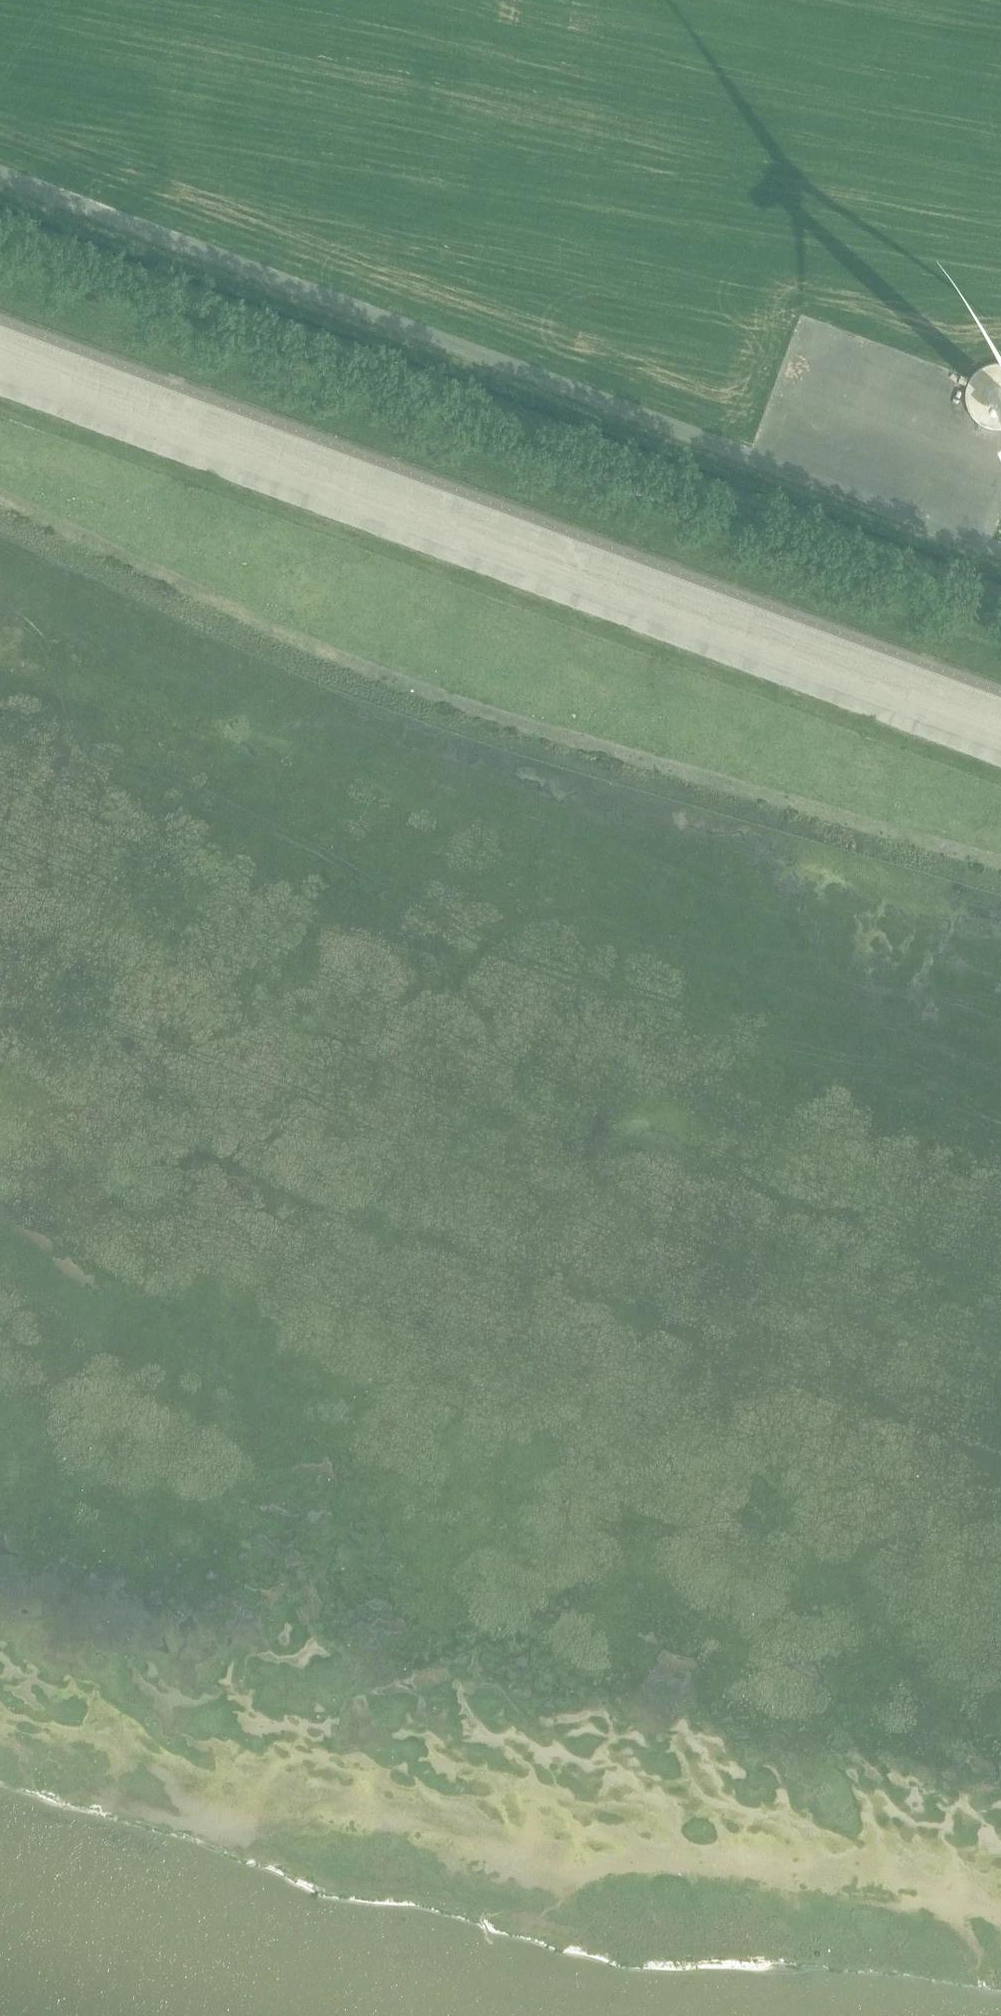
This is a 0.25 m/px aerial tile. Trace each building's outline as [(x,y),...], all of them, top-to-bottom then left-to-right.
[(989,394),(989,395),(989,396),(989,397),(990,398),(990,399),(991,400),(991,401),(992,401),(993,402),(994,403),(995,403),(996,404),(997,404),(998,404),(999,404),(1000,404),(1000,384),(999,384),(998,384),(997,384),(996,384),(996,385),(995,385),(994,385),(993,386),(992,387),(991,388),(990,389),(990,390),(990,391),(989,391),(989,392),(989,393),(989,394)]
